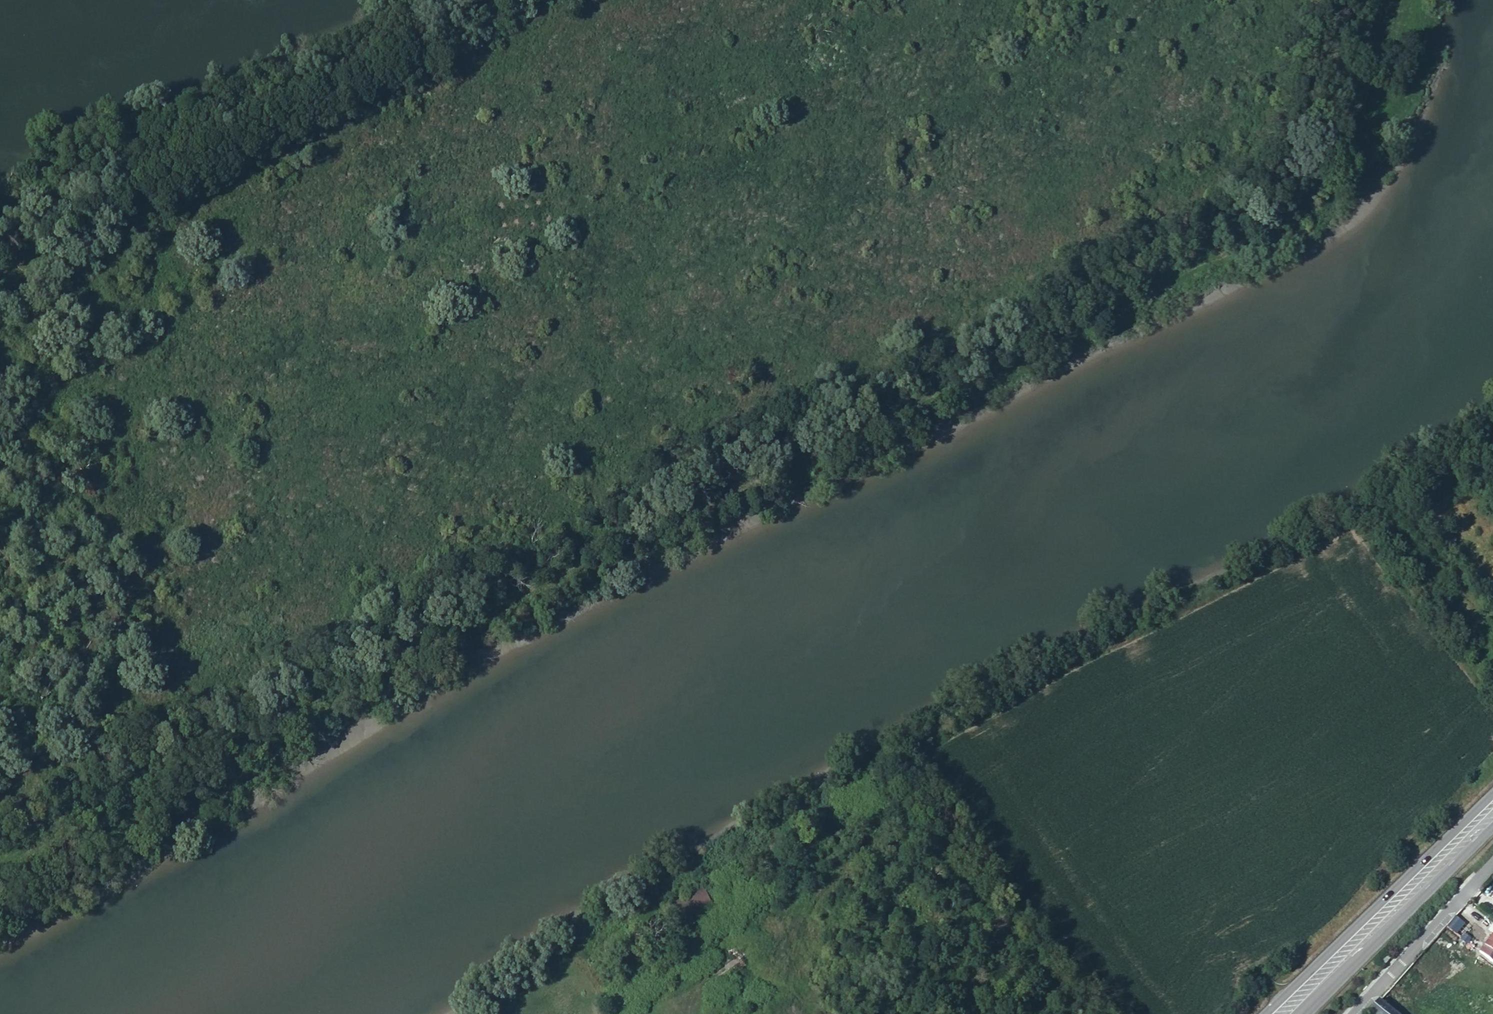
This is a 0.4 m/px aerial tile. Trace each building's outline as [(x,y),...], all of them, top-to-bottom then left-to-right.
[(714,905),(705,889),(676,904),(684,920),(714,905)] [(1491,925),(1485,932),(1490,936),(1479,952),(1492,962),(1492,926),(1491,925)] [(1368,1012),(1370,1013),(1395,1013),(1378,1001),(1368,1012)]
